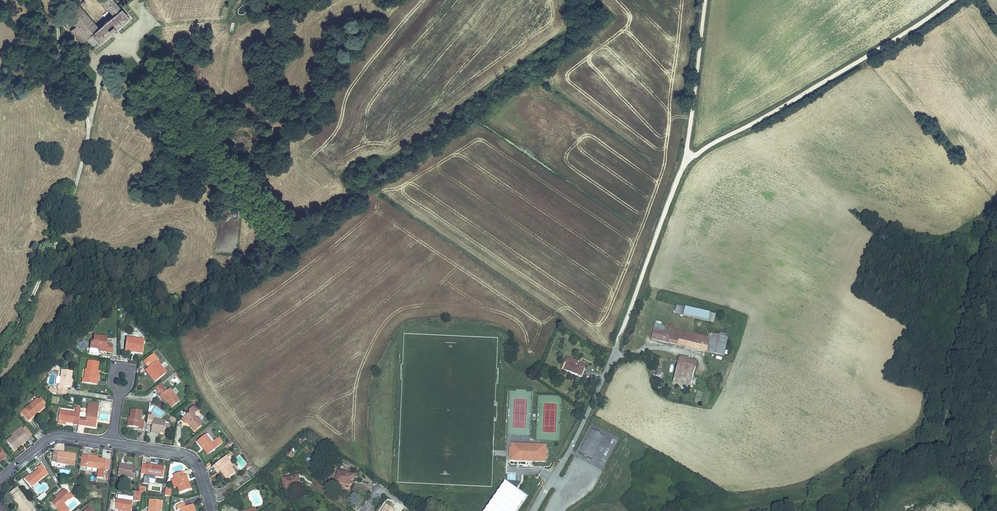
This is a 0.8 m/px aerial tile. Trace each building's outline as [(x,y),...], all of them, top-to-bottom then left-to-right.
[(73,21),(76,25),(71,30),(82,44),(85,41),(92,49),(111,32),(115,29),(128,18),(117,6),(112,0),(101,0),(114,16),(108,21),(104,24),(98,29),(78,5),(67,15),(73,21)] [(67,26),(73,21),(67,15),(62,19),(67,26)] [(684,316),(686,308),(675,306),(673,314),(684,316)] [(686,308),(684,316),(713,323),(715,315),(686,308)] [(662,332),(654,330),(652,338),(690,348),(691,347),(699,349),(703,335),(680,329),(679,331),(673,330),(672,334),(668,333),(662,332)] [(709,336),(705,351),(724,356),(728,338),(729,338),(729,335),(726,335),(726,337),(720,336),(710,334),(709,337),(709,336)] [(699,349),(705,351),(709,336),(703,335),(699,349)] [(99,350),(99,352),(111,353),(112,346),(110,345),(106,345),(106,343),(107,338),(93,336),(92,342),(90,342),(89,349),(99,350)] [(133,350),(133,353),(142,354),(144,341),(126,339),(125,349),(133,350)] [(143,362),(145,365),(151,361),(150,360),(154,356),(152,354),(143,362)] [(156,362),(158,361),(154,356),(150,360),(151,361),(145,365),(148,368),(145,371),(154,383),(164,374),(159,367),(160,366),(158,364),(156,362)] [(678,363),(696,367),(697,362),(679,357),(678,363)] [(569,361),(568,364),(565,371),(581,378),(585,368),(580,366),(578,365),(579,363),(574,360),(573,363),(569,361)] [(96,380),(97,370),(98,362),(88,361),(87,369),(86,369),(84,379),(83,379),(82,383),(97,385),(98,380),(96,380)] [(691,386),(696,367),(678,363),(673,381),(691,386)] [(58,390),(67,391),(67,387),(70,387),(71,380),(72,372),(62,370),(60,386),(58,385),(58,390)] [(162,396),(167,402),(171,408),(179,401),(169,388),(166,391),(164,388),(157,393),(161,397),(162,396)] [(37,411),(43,406),(42,406),(45,403),(41,398),(38,400),(37,399),(21,412),(28,420),(38,412),(37,411)] [(95,420),(96,420),(99,405),(87,404),(86,414),(86,418),(79,417),(78,425),(94,427),(95,420)] [(188,422),(190,424),(192,427),(195,431),(202,425),(199,422),(200,421),(198,417),(196,419),(193,415),(197,411),(193,406),(189,410),(189,413),(181,419),(185,423),(186,422),(187,422),(188,422)] [(79,417),(80,413),(80,408),(76,407),(75,413),(59,411),(58,421),(66,422),(73,423),(73,424),(78,425),(79,417)] [(130,418),(128,426),(139,428),(138,429),(143,430),(144,421),(140,421),(141,411),(131,409),(130,418)] [(155,432),(160,432),(164,433),(166,421),(152,419),(151,427),(151,431),(150,433),(155,433),(155,432)] [(25,427),(22,429),(29,438),(32,436),(25,427)] [(12,435),(13,436),(22,429),(21,428),(12,435)] [(22,429),(13,436),(7,441),(14,450),(29,438),(22,429)] [(221,444),(217,439),(211,443),(205,435),(197,441),(202,448),(203,447),(209,454),(221,444)] [(511,444),(510,460),(539,462),(545,462),(545,458),(547,458),(547,449),(545,449),(545,445),(511,444)] [(56,461),(56,463),(75,465),(76,455),(53,451),(52,461),(56,461)] [(91,458),(91,456),(81,454),(80,466),(98,469),(97,478),(103,479),(106,460),(96,459),(91,458)] [(228,463),(229,462),(230,462),(226,456),(213,466),(217,472),(219,470),(227,479),(235,473),(230,467),(231,467),(228,463)] [(149,475),(156,476),(162,477),(164,467),(147,464),(146,471),(145,479),(149,479),(149,475)] [(32,475),(31,474),(28,477),(27,476),(24,478),(31,487),(48,473),(41,465),(37,468),(38,469),(35,472),(32,475)] [(125,466),(119,465),(117,476),(131,478),(132,470),(133,466),(125,465),(125,466)] [(344,483),(352,486),(354,478),(352,478),(353,474),(339,470),(336,481),(344,483)] [(253,471),(248,475),(251,479),(256,475),(253,471)] [(175,479),(178,486),(180,493),(190,489),(186,475),(183,476),(182,472),(174,475),(175,479)] [(298,479),(298,476),(283,478),(285,489),(301,487),(300,479),(298,479)] [(241,478),(236,482),(240,486),(245,482),(241,478)] [(527,496),(507,482),(487,510),(517,510),(527,496)] [(62,493),(56,498),(51,503),(56,509),(69,499),(69,500),(72,498),(64,489),(61,492),(62,493)] [(35,510),(19,491),(11,497),(19,507),(23,510),(34,510),(35,510)] [(122,510),(131,510),(133,497),(118,495),(117,499),(116,499),(115,510),(119,510),(122,510)] [(162,501),(149,500),(149,508),(151,508),(151,510),(150,510),(161,510),(162,501)]
